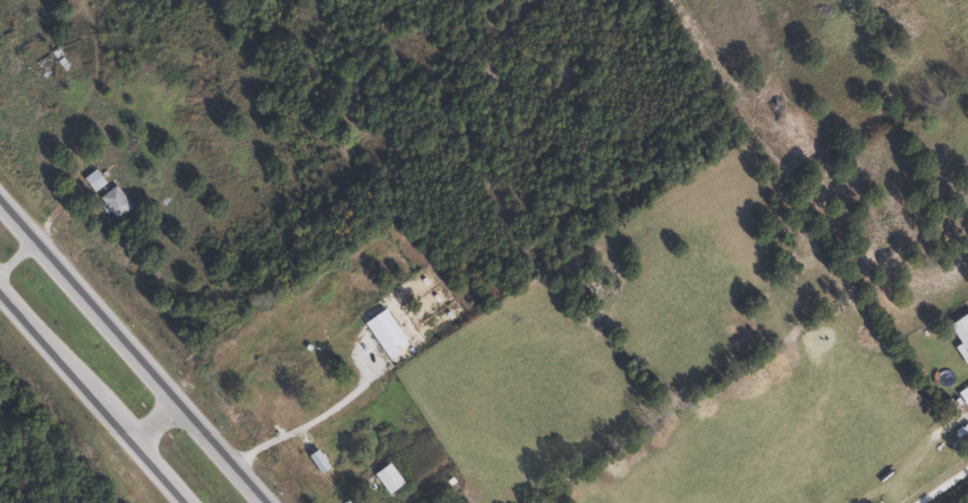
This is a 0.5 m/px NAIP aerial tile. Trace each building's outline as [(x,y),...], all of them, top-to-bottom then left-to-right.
[(105,183),(92,167),(82,175),(94,191),(105,183)] [(132,207),(116,185),(98,198),(107,212),(110,210),(116,219),(132,207)] [(949,324),(967,355),(967,312),(949,324)] [(957,392),(966,405),(967,404),(967,384),(957,392)] [(374,474),(389,494),(405,482),(389,462),(374,474)]
